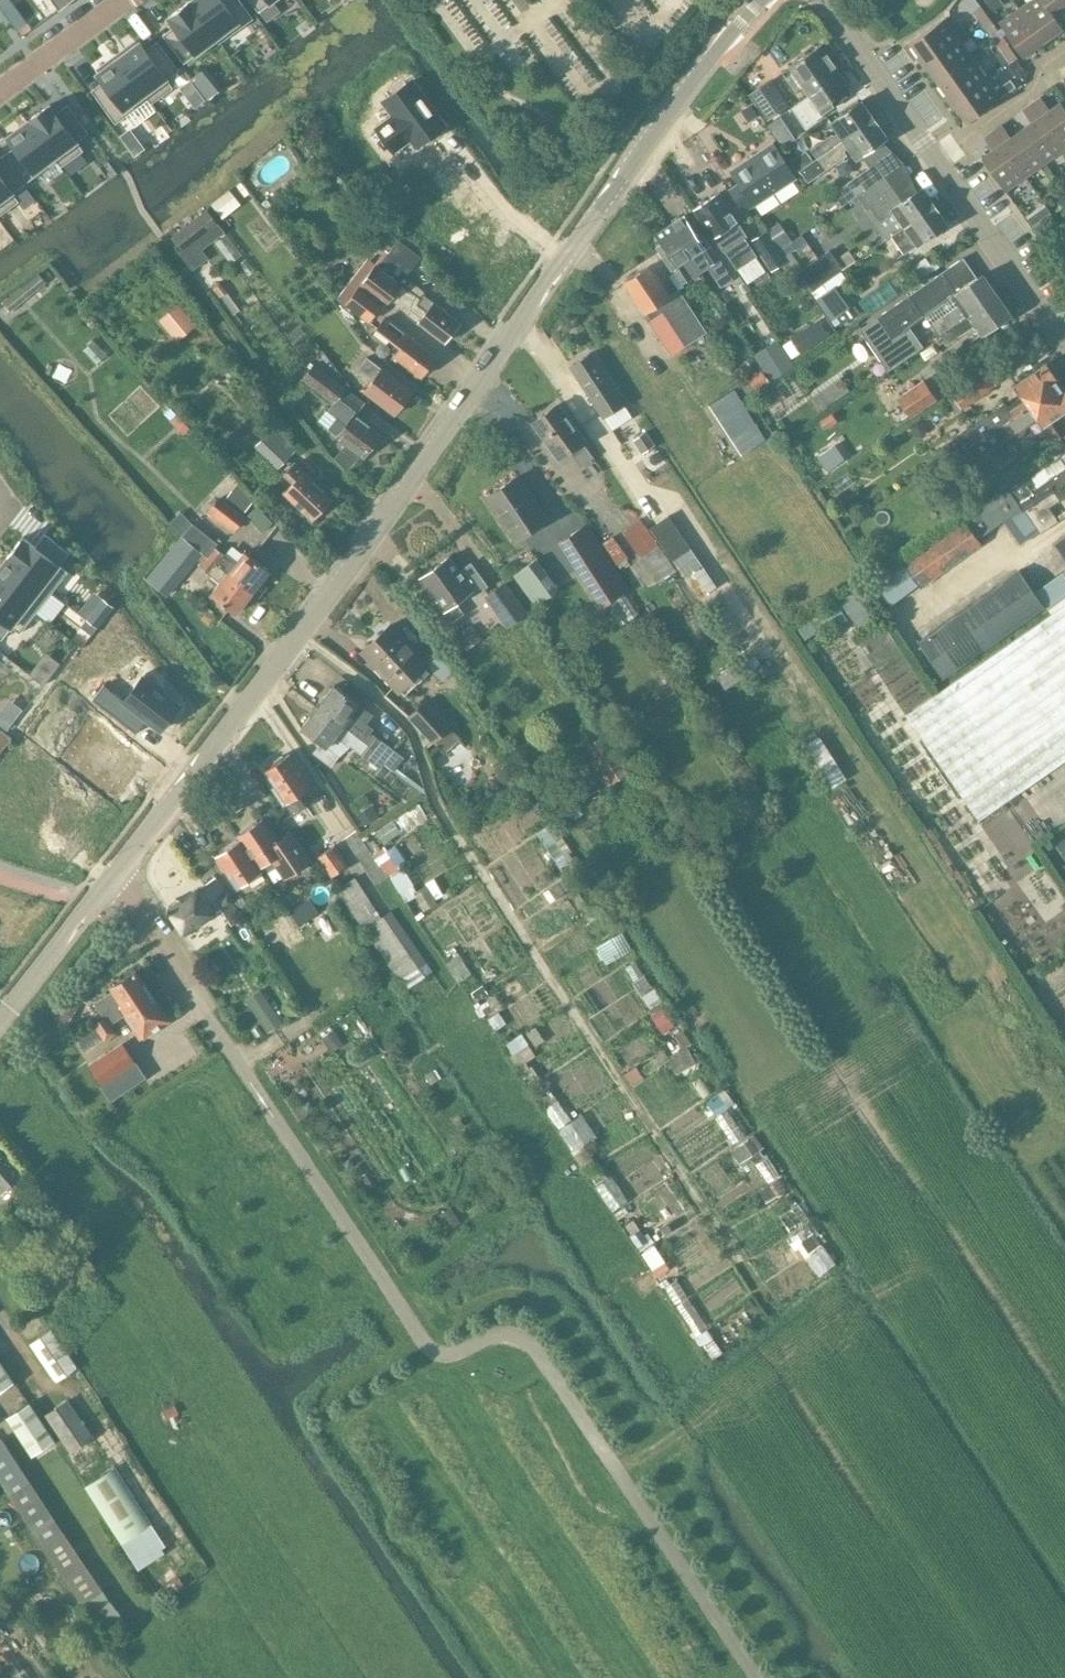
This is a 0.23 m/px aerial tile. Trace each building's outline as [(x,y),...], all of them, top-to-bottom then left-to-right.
[(59,10),(73,0),(52,0),(59,10)] [(190,1),(217,39),(216,40),(219,44),(220,43),(253,19),(240,0),(192,0),(191,1),(190,1)] [(259,11),(267,21),(281,11),(273,1),(274,0),(250,0),(259,11)] [(993,10),(1003,3),(1001,0),(986,0),(993,10)] [(1054,15),(1053,16),(1042,0),(1032,0),(1019,10),(1042,42),(1063,27),(1054,15)] [(1053,16),(1054,15),(1064,7),(1064,0),(1042,0),(1053,16)] [(175,26),(163,35),(184,63),(216,40),(217,39),(190,1),(168,17),(175,26)] [(981,23),(988,17),(979,5),(972,10),(981,23)] [(1022,56),(1042,42),(1019,10),(999,24),(1022,56)] [(996,29),(988,17),(981,23),(989,34),(996,29)] [(924,62),(957,39),(944,19),(911,43),(924,62)] [(938,81),(971,58),(957,39),(924,62),(938,81)] [(140,42),(118,58),(149,99),(148,100),(151,104),(152,103),(173,88),(167,79),(179,70),(158,42),(146,51),(140,42)] [(1008,60),(1015,55),(1006,43),(1000,48),(1008,60)] [(789,66),(781,71),(784,75),(795,90),(802,85),(809,94),(840,73),(820,45),(789,66)] [(104,82),(92,91),(116,124),(148,100),(149,99),(118,58),(97,74),(104,82)] [(971,58),(938,81),(952,101),(985,78),(971,58)] [(1019,79),(1027,73),(1017,61),(1010,66),(1019,79)] [(849,87),(840,73),(809,94),(814,102),(798,113),(805,123),(849,93),(846,89),(849,87)] [(393,113),(376,126),(391,148),(409,136),(414,144),(443,124),(411,78),(383,99),(393,113)] [(994,90),(985,78),(952,101),(966,121),(1015,86),(1010,79),(994,90)] [(771,118),(785,109),(773,91),(759,101),(771,118)] [(1062,148),(1064,146),(1064,107),(1061,101),(1049,109),(1040,96),(1030,103),(1062,148)] [(817,158),(874,118),(861,100),(831,121),(838,132),(833,135),(830,130),(808,145),(817,158)] [(1031,122),(1021,129),(1043,161),(1062,148),(1030,103),(1022,109),(1031,122)] [(49,105),(28,120),(56,158),(55,158),(61,167),(62,166),(83,151),(77,142),(89,133),(68,105),(56,114),(49,105)] [(751,105),(744,110),(750,119),(757,114),(751,105)] [(817,158),(812,161),(800,170),(807,181),(845,155),(842,150),(847,146),(855,157),(886,136),(874,118),(817,158)] [(15,147),(3,156),(24,184),(36,175),(44,186),(64,171),(61,167),(55,158),(56,158),(28,120),(27,121),(28,122),(7,137),(15,147)] [(1043,161),(1021,129),(1011,136),(1002,123),(992,130),(1024,175),(1043,161)] [(788,128),(776,136),(783,146),(795,139),(788,128)] [(1004,189),(1024,175),(992,130),(984,136),(993,149),(982,157),(1004,189)] [(145,149),(140,142),(130,150),(135,156),(145,149)] [(753,204),(795,177),(772,142),(730,170),(738,182),(728,188),(742,210),(752,203),(753,204)] [(797,171),(800,170),(812,161),(805,151),(790,161),(797,171)] [(19,201),(12,193),(24,184),(3,156),(0,158),(0,215),(19,201)] [(856,195),(861,192),(884,176),(875,163),(847,182),(856,195)] [(904,226),(935,206),(921,187),(901,201),(884,176),(861,192),(856,195),(866,209),(871,206),(879,219),(892,210),(904,226)] [(224,218),(241,204),(229,189),(212,203),(224,218)] [(717,192),(692,209),(711,237),(712,236),(722,250),(726,248),(738,268),(757,255),(744,236),(745,235),(717,192)] [(267,199),(260,204),(268,215),(275,209),(267,199)] [(1034,227),(1052,214),(1051,213),(1044,203),(1026,216),(1033,226),(1034,227)] [(947,223),(935,206),(904,226),(891,235),(903,253),(947,223)] [(183,250),(217,223),(207,210),(172,237),(183,250)] [(669,224),(701,271),(709,265),(714,273),(712,274),(720,286),(731,279),(717,258),(718,258),(708,242),(694,220),(689,224),(683,215),(669,224)] [(766,231),(780,250),(792,242),(779,223),(767,231),(766,231)] [(701,271),(669,224),(655,234),(660,242),(656,245),(681,283),(692,277),(701,271)] [(779,251),(780,250),(766,231),(751,241),(771,271),(786,262),(779,251)] [(398,241),(389,253),(410,269),(419,257),(398,241)] [(799,272),(812,288),(841,267),(829,250),(799,272)] [(399,306),(445,342),(460,322),(434,302),(424,295),(414,287),(411,290),(402,284),(400,282),(405,275),(410,269),(389,253),(386,251),(376,264),(361,283),(387,303),(390,300),(399,306)] [(962,258),(877,318),(860,330),(888,370),(938,335),(951,325),(996,294),(982,274),(976,278),(962,258)] [(910,268),(919,280),(933,271),(924,258),(910,268)] [(649,264),(623,282),(645,314),(646,313),(651,320),(663,312),(685,346),(686,348),(708,333),(707,332),(680,291),(671,297),(649,264)] [(39,273),(3,302),(11,311),(46,282),(39,273)] [(352,279),(337,298),(345,305),(347,303),(361,285),(352,279)] [(219,283),(211,289),(217,298),(226,292),(219,283)] [(744,283),(740,286),(744,292),(748,289),(744,283)] [(361,285),(347,303),(369,321),(383,303),(361,285)] [(836,316),(848,308),(834,288),(816,300),(830,320),(836,316)] [(951,325),(938,335),(940,337),(936,340),(939,343),(943,341),(945,344),(972,325),(980,335),(1010,314),(996,294),(951,325)] [(162,316),(179,341),(201,326),(184,301),(162,316)] [(836,316),(830,320),(835,326),(840,322),(836,316)] [(430,365),(436,357),(386,317),(378,328),(374,333),(387,343),(391,338),(401,346),(395,355),(421,376),(423,373),(427,374),(432,368),(430,365)] [(806,328),(792,338),(801,353),(816,343),(806,328)] [(772,382),(795,367),(781,345),(758,360),(772,382)] [(215,348),(212,352),(212,356),(215,359),(220,358),(222,355),(222,351),(219,349),(215,348)] [(590,352),(568,366),(610,431),(639,412),(630,399),(623,403),(590,352)] [(403,402),(412,390),(367,357),(360,366),(374,377),(364,391),(394,414),(397,411),(401,410),(404,406),(403,402)] [(315,364),(303,379),(334,403),(328,410),(326,409),(318,420),(328,428),(327,428),(338,436),(364,456),(382,434),(356,414),(358,412),(339,398),(346,388),(315,364)] [(956,435),(966,448),(1058,383),(1045,364),(1014,385),(1021,395),(1007,405),(1004,401),(956,435)] [(755,392),(770,383),(762,371),(747,380),(755,392)] [(961,408),(995,384),(987,372),(952,396),(954,399),(960,408),(961,408)] [(840,379),(811,399),(818,409),(847,390),(840,379)] [(923,380),(897,398),(910,416),(936,398),(923,380)] [(966,448),(975,460),(1022,427),(1020,425),(1035,414),(1042,425),(1064,409),(1064,393),(1058,383),(966,448)] [(734,390),(709,406),(741,455),(766,439),(734,390)] [(954,399),(950,402),(956,411),(960,408),(954,399)] [(593,458),(580,439),(554,402),(529,421),(557,461),(570,452),(581,467),(593,458)] [(819,420),(826,429),(838,421),(831,412),(819,420)] [(178,415),(171,421),(182,433),(189,428),(178,415)] [(912,430),(915,435),(921,436),(926,433),(927,427),(923,422),(918,421),(913,425),(912,430)] [(279,467),(296,449),(274,427),(256,445),(279,467)] [(648,432),(636,441),(645,453),(657,444),(648,432)] [(835,444),(817,455),(828,471),(845,460),(835,444)] [(313,520),(333,499),(304,471),(303,472),(294,464),(285,473),(294,482),(284,492),(313,520)] [(1064,482),(1064,468),(1037,487),(1027,473),(1007,487),(1021,507),(1024,511),(1064,482)] [(487,497),(516,540),(547,520),(518,476),(487,497)] [(238,482),(224,500),(242,514),(254,499),(238,482)] [(1038,531),(1040,533),(1057,521),(1048,507),(1064,496),(1064,482),(1024,511),(1038,530),(1038,531)] [(1019,545),(1038,531),(1038,530),(1024,511),(1021,507),(1020,507),(1007,490),(875,583),(889,604),(917,585),(919,586),(980,543),(976,538),(1002,520),(1019,545)] [(976,509),(987,502),(982,494),(971,502),(976,509)] [(224,500),(220,497),(209,510),(233,530),(244,516),(242,514),(224,500)] [(670,515),(651,529),(672,559),(691,545),(675,522),(670,515)] [(640,518),(622,530),(639,557),(657,582),(675,569),(658,544),(640,518)] [(246,551),(237,563),(225,554),(224,555),(215,547),(218,544),(193,524),(183,536),(253,592),(270,570),(246,551)] [(586,526),(559,544),(601,606),(628,588),(586,526)] [(23,537),(7,557),(52,592),(68,572),(59,565),(69,552),(46,534),(36,547),(23,537)] [(612,535),(601,542),(615,562),(625,555),(612,535)] [(1053,544),(1064,561),(1064,535),(1053,544)] [(183,536),(168,553),(188,570),(197,560),(201,563),(199,565),(210,574),(210,575),(221,583),(212,594),(236,613),(253,592),(183,536)] [(688,549),(674,559),(681,569),(695,559),(688,549)] [(450,556),(420,578),(444,610),(445,609),(448,613),(453,620),(463,613),(458,606),(455,602),(472,590),(475,594),(487,585),(471,563),(460,571),(450,556)] [(0,567),(0,584),(36,612),(52,592),(7,557),(6,558),(6,559),(0,567)] [(535,563),(515,576),(535,605),(555,592),(535,563)] [(693,567),(685,573),(700,594),(709,588),(693,567)] [(1044,607),(1033,591),(1019,570),(917,642),(942,679),(1044,607)] [(1062,572),(1033,591),(1044,607),(1064,592),(1064,571),(1063,573),(1062,572)] [(506,583),(486,597),(507,626),(527,611),(506,583)] [(2,639),(12,627),(20,633),(36,612),(0,584),(0,638),(2,639)] [(853,586),(838,596),(857,627),(872,617),(853,586)] [(103,598),(87,620),(97,628),(114,606),(103,598)] [(933,757),(978,821),(1064,760),(1064,604),(905,716),(933,757)] [(809,619),(794,629),(801,639),(816,630),(809,619)] [(87,620),(81,627),(92,635),(97,628),(87,620)] [(710,622),(695,632),(699,638),(714,628),(710,622)] [(399,691),(428,664),(391,624),(362,651),(399,691)] [(457,636),(467,649),(482,639),(472,625),(457,636)] [(68,667),(59,678),(70,687),(78,675),(68,667)] [(104,684),(93,699),(136,733),(147,720),(161,730),(180,706),(161,691),(164,687),(145,673),(124,700),(104,684)] [(334,684),(318,705),(348,728),(376,750),(369,759),(380,767),(394,748),(361,723),(362,722),(371,711),(359,702),(334,684)] [(409,716),(433,743),(436,740),(446,752),(460,740),(449,728),(451,726),(427,699),(409,716)] [(318,705),(301,727),(321,742),(313,751),(331,765),(339,755),(327,746),(335,735),(349,746),(350,745),(369,759),(376,750),(348,728),(318,705)] [(94,722),(69,753),(115,789),(139,758),(94,722)] [(608,732),(583,748),(607,785),(627,773),(632,770),(608,732)] [(299,794),(311,786),(289,754),(286,756),(282,755),(273,762),(274,764),(265,770),(276,785),(272,788),(284,805),(287,803),(294,813),(306,805),(299,794)] [(500,772),(499,778),(505,782),(511,780),(511,773),(506,769),(500,772)] [(517,785),(510,790),(518,801),(524,796),(517,785)] [(372,808),(358,817),(364,826),(378,817),(372,808)] [(241,834),(239,835),(259,868),(271,860),(284,879),(310,862),(291,833),(277,842),(262,820),(250,828),(248,826),(240,832),(241,834)] [(545,827),(537,832),(545,844),(553,839),(545,827)] [(346,838),(377,884),(389,876),(377,859),(358,830),(346,838)] [(259,868),(239,835),(238,836),(240,839),(237,842),(236,840),(227,846),(228,848),(216,856),(237,888),(262,871),(259,868)] [(553,839),(545,844),(555,858),(564,851),(555,838),(553,839)] [(1056,845),(1064,859),(1064,858),(1064,839),(1056,845)] [(331,875),(331,876),(349,865),(335,845),(318,856),(331,875)] [(396,846),(377,859),(389,876),(400,893),(414,883),(403,867),(408,863),(396,846)] [(573,859),(560,867),(566,878),(579,870),(573,859)] [(331,875),(322,880),(327,887),(335,881),(331,876),(331,875)] [(355,877),(337,889),(363,929),(381,917),(355,877)] [(434,878),(425,883),(427,885),(434,897),(442,892),(434,878)] [(563,880),(549,889),(554,897),(568,888),(563,880)] [(427,885),(415,892),(425,909),(437,902),(434,897),(427,885)] [(184,933),(216,913),(200,888),(181,900),(175,898),(174,903),(166,909),(173,920),(176,921),(184,933)] [(228,894),(217,901),(223,909),(233,903),(232,901),(228,894)] [(241,896),(232,901),(233,903),(239,912),(248,907),(241,896)] [(243,918),(239,912),(233,903),(223,909),(222,910),(231,925),(243,918)] [(381,917),(363,929),(405,989),(433,970),(391,910),(381,917)] [(622,932),(597,946),(607,963),(632,949),(622,932)] [(460,954),(447,963),(459,981),(472,972),(460,954)] [(123,1014),(152,994),(135,969),(109,985),(120,1002),(117,1004),(123,1014)] [(483,985),(472,992),(477,1000),(488,992),(483,985)] [(655,988),(644,996),(651,1008),(663,1000),(655,988)] [(168,1019),(152,994),(123,1014),(139,1038),(168,1019)] [(60,1000),(51,1014),(64,1022),(73,1008),(60,1000)] [(488,1002),(477,1009),(482,1017),(493,1010),(488,1002)] [(294,1003),(290,1012),(298,1015),(302,1007),(294,1003)] [(272,1007),(257,1017),(267,1032),(282,1023),(272,1007)] [(663,1008),(652,1015),(664,1033),(675,1025),(663,1008)] [(103,1016),(93,1022),(99,1030),(108,1024),(103,1016)] [(99,1030),(93,1022),(75,1034),(86,1050),(114,1032),(108,1024),(99,1030)] [(333,1030),(322,1037),(331,1050),(341,1043),(333,1030)] [(685,1032),(677,1037),(684,1047),(692,1042),(685,1032)] [(522,1034),(507,1043),(513,1053),(528,1044),(522,1034)] [(122,1043),(88,1065),(101,1084),(135,1062),(122,1043)] [(519,1051),(511,1057),(529,1084),(537,1079),(519,1051)] [(665,1051),(645,1065),(650,1073),(671,1059),(665,1051)] [(637,1066),(624,1074),(631,1085),(644,1076),(637,1066)] [(549,1086),(535,1096),(544,1110),(546,1108),(558,1100),(549,1086)] [(718,1093),(707,1102),(715,1112),(726,1104),(718,1093)] [(558,1100),(546,1108),(560,1128),(579,1116),(570,1102),(562,1107),(558,1100)] [(753,1135),(731,1150),(740,1162),(762,1147),(753,1135)] [(583,1145),(572,1152),(583,1168),(594,1161),(583,1145)] [(22,1175),(0,1150),(0,1194),(22,1175)] [(598,1164),(587,1171),(595,1183),(605,1176),(598,1164)] [(372,1175),(366,1179),(371,1186),(376,1182),(372,1175)] [(615,1175),(599,1185),(615,1209),(631,1199),(615,1175)] [(778,1180),(760,1193),(768,1203),(785,1191),(778,1180)] [(783,1213),(791,1229),(811,1218),(803,1202),(783,1213)] [(625,1206),(614,1213),(618,1219),(629,1212),(625,1206)] [(449,1210),(440,1215),(448,1228),(457,1222),(449,1210)] [(633,1222),(626,1227),(632,1236),(630,1238),(639,1252),(649,1245),(633,1222)] [(809,1226),(790,1239),(801,1256),(820,1243),(809,1226)] [(654,1245),(642,1253),(657,1276),(669,1268),(654,1245)] [(51,1329),(30,1344),(56,1381),(78,1367),(51,1329)] [(705,1329),(696,1335),(711,1357),(719,1351),(705,1329)] [(14,1382),(0,1362),(0,1392),(14,1382)] [(45,1414),(71,1452),(93,1437),(68,1399),(45,1414)] [(7,1417),(32,1455),(54,1441),(29,1402),(7,1417)] [(51,1558),(73,1543),(2,1438),(0,1440),(0,1482),(51,1558)] [(115,1467),(85,1486),(121,1542),(151,1523),(115,1467)] [(0,1655),(0,1657),(5,1664),(11,1660),(6,1651),(0,1655)] [(0,1666),(0,1677),(6,1677),(10,1675),(3,1665),(2,1664),(0,1666)]
